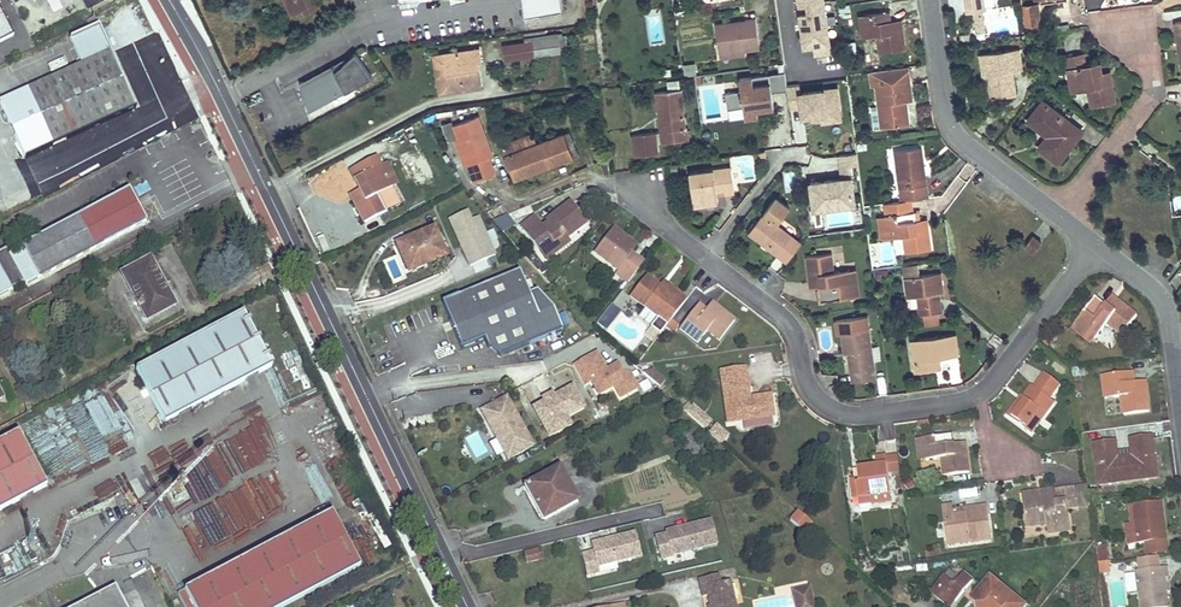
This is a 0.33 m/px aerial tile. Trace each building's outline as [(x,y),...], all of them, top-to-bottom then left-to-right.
[(71,13),(64,0),(22,0),(37,30),(71,13)] [(292,13),(302,8),(304,12),(317,6),(314,0),(285,0),(292,13)] [(525,16),(562,11),(560,0),(523,0),(525,16)] [(810,9),(797,10),(801,53),(814,51),(815,59),(832,57),(826,0),(809,0),(810,9)] [(967,14),(975,13),(983,12),(986,11),(984,0),(965,0),(967,14)] [(853,23),(850,4),(837,6),(840,25),(853,23)] [(269,6),(262,8),(265,15),(271,12),(269,6)] [(14,34),(0,7),(0,42),(14,34)] [(1037,10),(1026,12),(1028,26),(1040,24),(1037,10)] [(888,12),(860,16),(863,37),(878,35),(880,52),(905,49),(901,24),(890,26),(889,21),(888,12)] [(100,24),(96,15),(87,20),(88,21),(91,28),(98,25),(100,24)] [(985,33),(983,17),(975,18),(977,34),(985,33)] [(746,49),(760,47),(756,18),(745,19),(746,20),(746,24),(728,26),(727,23),(716,25),(720,53),(746,49)] [(83,64),(0,102),(11,126),(25,157),(135,107),(125,84),(98,26),(71,39),(83,64)] [(557,40),(504,47),(506,60),(559,53),(557,40)] [(747,55),(746,49),(720,53),(721,59),(747,55)] [(1018,49),(980,55),(983,76),(984,76),(991,75),(994,99),(1016,96),(1012,72),(1021,70),(1018,49)] [(309,110),(372,76),(355,50),(334,70),(299,82),(309,110)] [(334,70),(355,50),(299,82),(334,70)] [(478,51),(435,57),(440,92),(479,87),(476,61),(479,60),(478,51)] [(1084,53),(1065,57),(1067,69),(1086,65),(1084,53)] [(1086,65),(1067,69),(1072,92),(1088,89),(1091,107),(1116,102),(1111,77),(1100,79),(1100,74),(1102,74),(1100,63),(1086,65)] [(875,85),(878,106),(879,106),(883,128),(909,125),(905,104),(904,104),(903,101),(912,100),(910,80),(908,67),(873,71),(875,85)] [(785,71),(738,78),(740,90),(724,92),(727,109),(742,106),(744,117),(758,115),(757,109),(774,106),(772,92),(787,90),(787,87),(785,71)] [(991,75),(984,76),(988,100),(994,99),(991,75)] [(823,113),(840,110),(837,89),(800,94),(799,85),(787,87),(787,90),(789,103),(801,101),(802,107),(803,116),(823,113)] [(680,90),(656,94),(661,131),(663,143),(672,141),(689,139),(688,129),(684,129),(683,119),(684,119),(680,90)] [(1083,131),(1043,101),(1028,120),(1045,133),(1046,131),(1049,134),(1048,136),(1039,147),(1059,162),(1083,131)] [(742,106),(727,109),(727,119),(744,117),(742,106)] [(879,106),(878,106),(871,107),(874,130),(883,128),(879,106)] [(823,113),(824,121),(842,118),(840,110),(823,113)] [(479,116),(454,125),(464,155),(462,156),(466,165),(468,164),(474,180),(494,173),(488,157),(493,155),(479,116)] [(791,120),(770,122),(774,147),(794,144),(791,120)] [(464,155),(454,125),(452,121),(443,124),(448,140),(456,137),(462,156),(464,155)] [(521,138),(502,146),(515,179),(579,154),(570,131),(524,148),(521,138)] [(655,132),(633,135),(636,156),(658,153),(656,143),(655,132)] [(921,148),(895,152),(899,188),(901,202),(911,200),(929,198),(927,185),(926,176),(923,176),(921,163),(922,163),(921,148)] [(821,208),(855,204),(850,166),(858,165),(857,153),(838,156),(841,177),(810,181),(813,209),(814,209),(821,208)] [(399,204),(391,188),(380,167),(376,158),(349,171),(359,190),(362,195),(352,200),(364,223),(386,211),(399,204)] [(397,185),(385,164),(380,167),(391,188),(397,185)] [(732,167),(689,173),(694,207),(719,204),(717,191),(724,189),(725,193),(735,192),(732,167)] [(0,251),(0,295),(12,289),(11,288),(24,281),(26,285),(146,221),(129,189),(9,253),(6,248),(0,251)] [(359,190),(349,195),(352,200),(362,195),(359,190)] [(776,196),(749,233),(787,262),(801,243),(776,224),(790,206),(776,196)] [(886,216),(885,216),(888,238),(903,236),(906,253),(931,249),(927,224),(916,225),(915,220),(914,212),(912,212),(911,200),(901,202),(884,204),(886,216)] [(534,217),(520,227),(536,248),(541,244),(551,255),(569,241),(567,238),(587,223),(570,202),(545,221),(547,224),(542,227),(534,217)] [(719,204),(694,207),(695,214),(720,211),(719,204)] [(816,225),(823,225),(821,208),(814,209),(816,225)] [(448,219),(469,266),(470,266),(493,255),(476,217),(471,219),(467,211),(448,219)] [(506,216),(492,221),(505,235),(515,227),(506,216)] [(885,216),(878,217),(881,238),(888,238),(885,216)] [(613,228),(594,253),(618,271),(615,274),(627,284),(639,269),(626,260),(631,253),(637,246),(613,228)] [(433,230),(395,246),(401,259),(404,257),(409,268),(443,254),(433,230)] [(1042,243),(1033,236),(1025,246),(1034,253),(1042,243)] [(541,244),(536,248),(545,260),(551,255),(541,244)] [(631,253),(626,260),(639,269),(643,262),(631,253)] [(832,254),(807,257),(811,282),(821,281),(822,285),(819,286),(821,301),(853,297),(849,270),(835,272),(832,254)] [(493,255),(470,266),(474,274),(489,268),(489,266),(497,263),(493,255)] [(150,259),(123,273),(147,318),(174,304),(150,259)] [(920,272),(919,263),(904,265),(905,274),(920,272)] [(855,269),(849,270),(853,297),(859,296),(855,269)] [(563,332),(554,310),(537,291),(529,294),(520,271),(442,303),(461,349),(484,340),(487,348),(501,357),(563,332)] [(920,276),(905,278),(908,298),(919,296),(921,314),(924,314),(939,312),(942,312),(939,293),(944,292),(942,273),(920,276)] [(659,286),(646,276),(631,297),(668,324),(672,319),(687,299),(680,294),(676,299),(659,286)] [(680,294),(663,281),(659,286),(676,299),(680,294)] [(1117,299),(1114,297),(1106,305),(1110,308),(1117,299)] [(1106,305),(1097,298),(1076,324),(1097,340),(1108,325),(1122,335),(1138,316),(1117,299),(1110,308),(1106,305)] [(711,303),(706,310),(709,312),(714,305),(711,303)] [(706,310),(698,304),(679,329),(698,343),(706,331),(719,341),(735,321),(714,305),(709,312),(706,310)] [(614,321),(621,312),(611,305),(604,314),(614,321)] [(242,312),(136,369),(165,423),(272,366),(242,312)] [(939,312),(924,314),(925,326),(940,324),(939,312)] [(607,331),(614,321),(604,314),(597,323),(607,331)] [(855,372),(851,373),(853,381),(876,378),(867,315),(836,320),(837,334),(842,333),(845,353),(849,352),(853,352),(855,372)] [(678,324),(672,319),(668,324),(666,327),(674,333),(677,328),(676,327),(678,324)] [(1097,340),(1076,324),(1073,329),(1093,344),(1097,340)] [(956,334),(911,340),(916,372),(936,369),(935,359),(940,358),(958,356),(956,334)] [(597,354),(589,358),(602,362),(597,354)] [(589,358),(573,366),(584,386),(592,382),(596,390),(612,382),(615,387),(621,399),(638,389),(631,376),(623,374),(618,365),(607,371),(602,362),(589,358)] [(653,382),(659,375),(652,369),(642,372),(653,382)] [(773,416),(770,398),(751,401),(750,398),(746,369),(721,372),(728,422),(773,416)] [(1133,372),(1102,376),(1105,399),(1122,397),(1125,414),(1150,411),(1147,386),(1136,387),(1135,382),(1133,372)] [(1061,384),(1045,373),(1034,387),(1032,385),(1023,398),(1025,400),(1017,411),(1014,407),(1007,416),(1031,433),(1054,402),(1050,398),(1061,384)] [(653,382),(659,387),(665,380),(659,375),(653,382)] [(612,382),(596,390),(599,395),(615,387),(612,382)] [(545,402),(534,408),(545,429),(567,418),(584,408),(573,387),(554,397),(545,402)] [(543,398),(545,402),(554,397),(552,393),(543,398)] [(534,446),(507,397),(482,411),(497,440),(502,437),(513,457),(534,446)] [(1022,397),(1014,407),(1017,411),(1025,400),(1023,398),(1022,397)] [(109,400),(69,411),(80,452),(120,441),(109,400)] [(685,414),(705,429),(712,420),(692,405),(685,414)] [(567,418),(545,429),(549,437),(571,426),(567,418)] [(716,423),(708,432),(721,444),(729,436),(716,423)] [(47,486),(18,431),(0,441),(0,511),(47,486)] [(701,454),(688,434),(682,438),(695,458),(701,454)] [(953,435),(923,439),(926,461),(942,459),(944,476),(969,473),(966,447),(954,449),(954,444),(953,435)] [(1152,435),(1130,438),(1133,457),(1133,463),(1126,464),(1128,481),(1157,477),(1152,435)] [(513,457),(502,437),(497,440),(508,460),(513,457)] [(923,439),(917,440),(920,461),(926,461),(923,439)] [(1118,458),(1115,440),(1094,443),(1099,485),(1128,481),(1126,464),(1119,465),(1118,458)] [(877,466),(858,468),(859,478),(860,484),(857,484),(859,496),(860,503),(872,501),(871,496),(891,493),(889,475),(887,457),(886,456),(876,457),(877,466)] [(901,474),(898,456),(887,457),(889,475),(901,474)] [(559,467),(525,485),(543,518),(577,500),(559,467)] [(100,498),(117,487),(110,477),(93,488),(100,498)] [(859,478),(851,479),(854,496),(859,496),(857,484),(860,484),(859,478)] [(1088,486),(1076,488),(1079,507),(1090,506),(1088,486)] [(1055,494),(1023,499),(1027,528),(1047,525),(1048,534),(1071,531),(1068,509),(1079,507),(1076,488),(1055,491),(1055,494)] [(1055,489),(1023,494),(1023,499),(1055,494),(1055,491),(1055,489)] [(871,496),(872,501),(873,503),(892,501),(891,493),(871,496)] [(191,507),(199,541),(266,527),(260,500),(251,502),(250,494),(191,507)] [(74,536),(129,513),(123,500),(69,524),(74,536)] [(1134,505),(1140,544),(1144,543),(1168,540),(1166,530),(1164,530),(1162,516),(1164,516),(1162,502),(1134,505)] [(952,505),(943,506),(948,546),(981,541),(980,536),(991,535),(987,507),(966,509),(967,513),(953,515),(953,511),(952,505)] [(1140,544),(1134,505),(1129,506),(1132,525),(1127,526),(1129,545),(1140,544)] [(794,510),(787,522),(805,532),(812,520),(794,510)] [(178,594),(185,606),(285,606),(360,566),(331,511),(178,594)] [(717,543),(711,520),(689,525),(689,529),(684,530),(683,527),(665,531),(666,534),(655,536),(660,558),(672,555),(671,554),(717,543)] [(640,556),(635,533),(591,544),(593,552),(581,555),(586,576),(598,573),(597,567),(640,556)] [(1168,540),(1144,543),(1146,556),(1170,553),(1168,540)] [(541,549),(523,552),(525,564),(543,562),(541,549)] [(1107,552),(1097,553),(1098,562),(1108,561),(1107,552)] [(1158,558),(1139,560),(1141,570),(1159,568),(1158,558)] [(1108,561),(1098,562),(1100,573),(1110,572),(1108,561)] [(1137,571),(1141,606),(1168,606),(1166,591),(1164,576),(1163,567),(1159,568),(1141,570),(1137,571)] [(702,596),(705,595),(707,606),(735,606),(729,580),(719,583),(717,574),(698,578),(702,596)] [(954,585),(944,577),(931,592),(939,599),(946,591),(957,600),(973,582),(964,574),(954,585)] [(973,599),(978,603),(978,606),(1025,606),(1026,605),(991,576),(973,599)] [(115,587),(106,592),(76,606),(125,606),(115,587)] [(810,595),(808,587),(793,591),(797,605),(801,604),(799,597),(810,595)] [(939,599),(950,606),(951,606),(957,600),(946,591),(939,599)] [(752,601),(753,606),(794,606),(790,592),(752,601)] [(810,595),(799,597),(801,604),(797,605),(797,606),(813,606),(810,595)] [(955,606),(974,606),(964,598),(955,606)]
